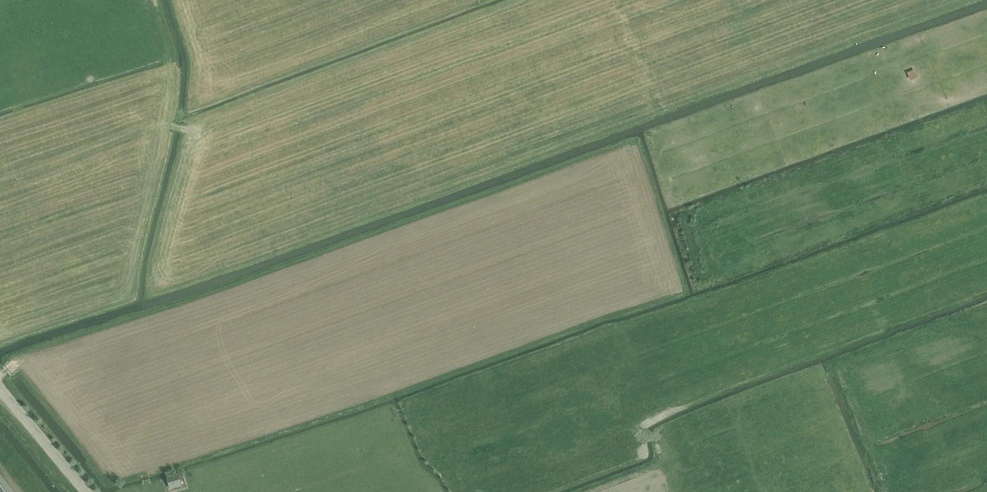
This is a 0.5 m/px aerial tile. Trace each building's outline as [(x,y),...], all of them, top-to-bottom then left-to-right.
[(169,477),(167,478),(170,489),(182,485),(178,474),(169,477)]
